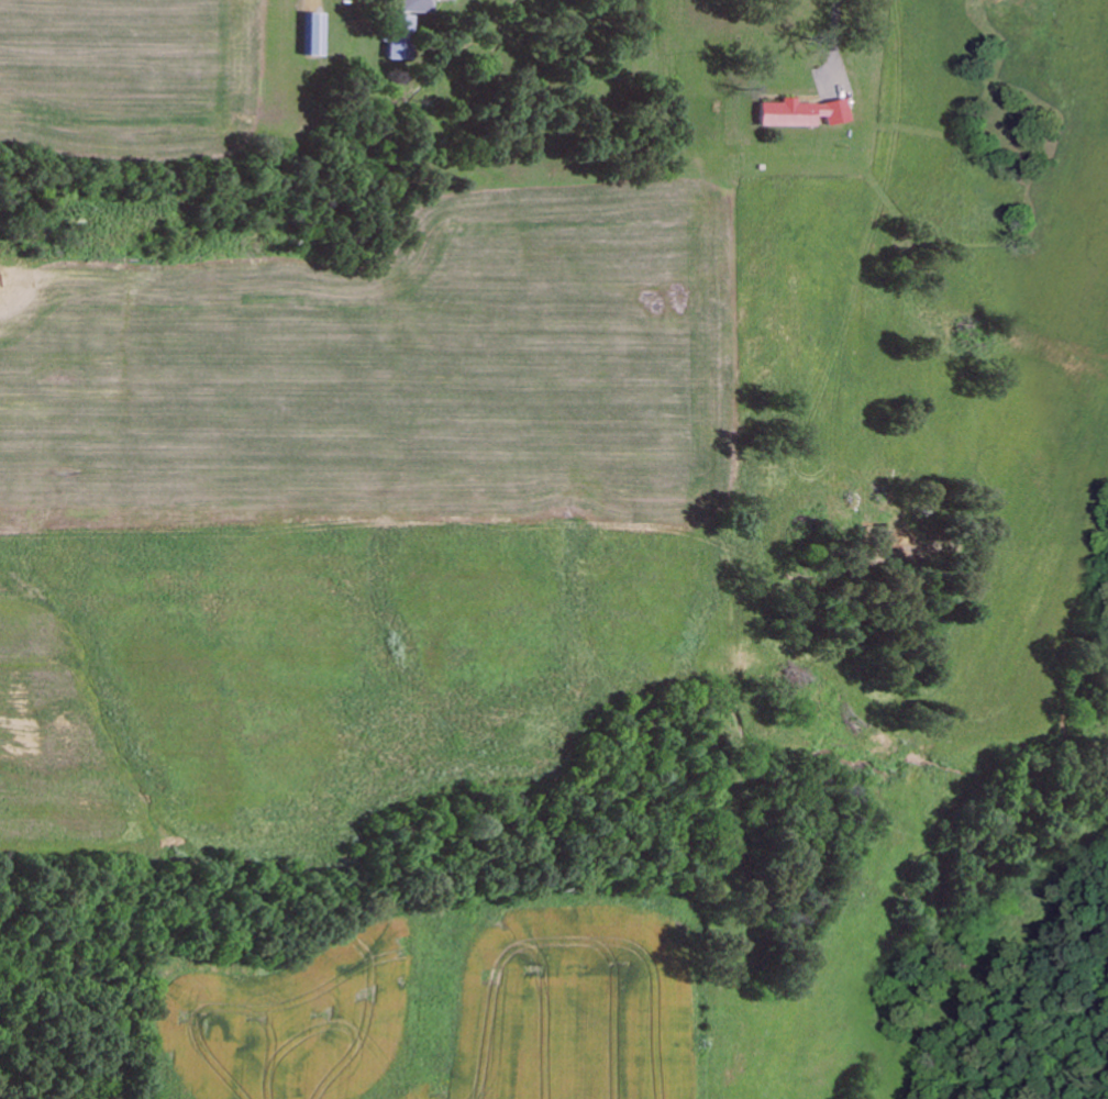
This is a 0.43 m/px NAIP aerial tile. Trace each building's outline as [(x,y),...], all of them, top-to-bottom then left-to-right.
[(431,12),(431,0),(393,0),(393,12),(431,12)] [(324,13),(308,13),(307,55),(323,56),(324,13)] [(388,59),(410,59),(412,15),(390,15),(388,59)] [(763,102),(763,126),(817,126),(817,116),(826,116),(829,126),(851,119),(845,99),(838,99),(827,102),(799,103),(798,97),(783,97),(783,102),(763,102)]
